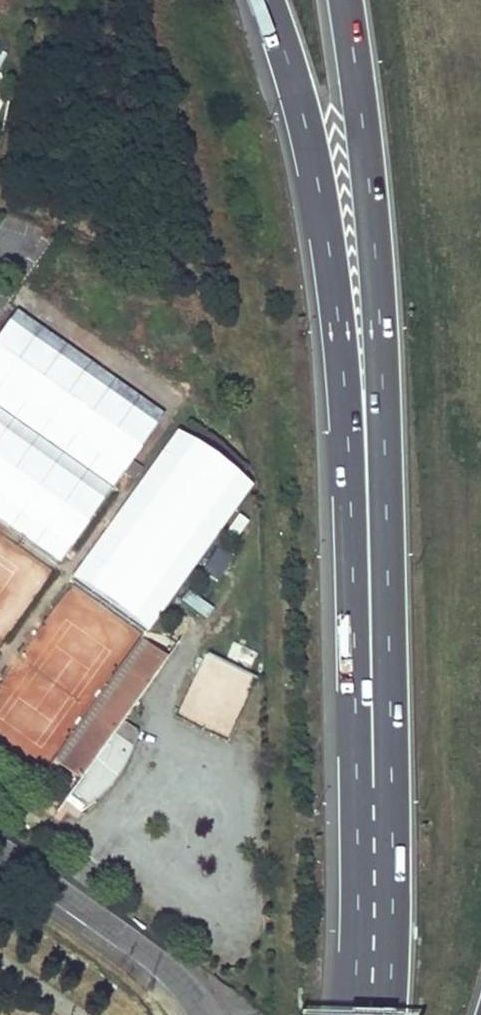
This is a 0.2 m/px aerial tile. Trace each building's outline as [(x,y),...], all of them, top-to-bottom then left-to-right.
[(16,310),(0,333),(0,520),(59,561),(164,415),(16,310)] [(72,585),(151,636),(250,482),(171,432),(72,585)] [(201,570),(216,580),(232,554),(217,545),(201,570)] [(130,753),(133,746),(113,733),(121,722),(167,657),(147,643),(59,765),(79,779),(67,795),(85,807),(91,803),(97,798),(104,792),(109,787),(114,780),(118,775),(123,768),(127,760),(130,753)] [(228,737),(256,678),(206,655),(179,714),(228,737)] [(113,733),(133,746),(134,742),(135,737),(136,733),(121,722),(113,733)]
